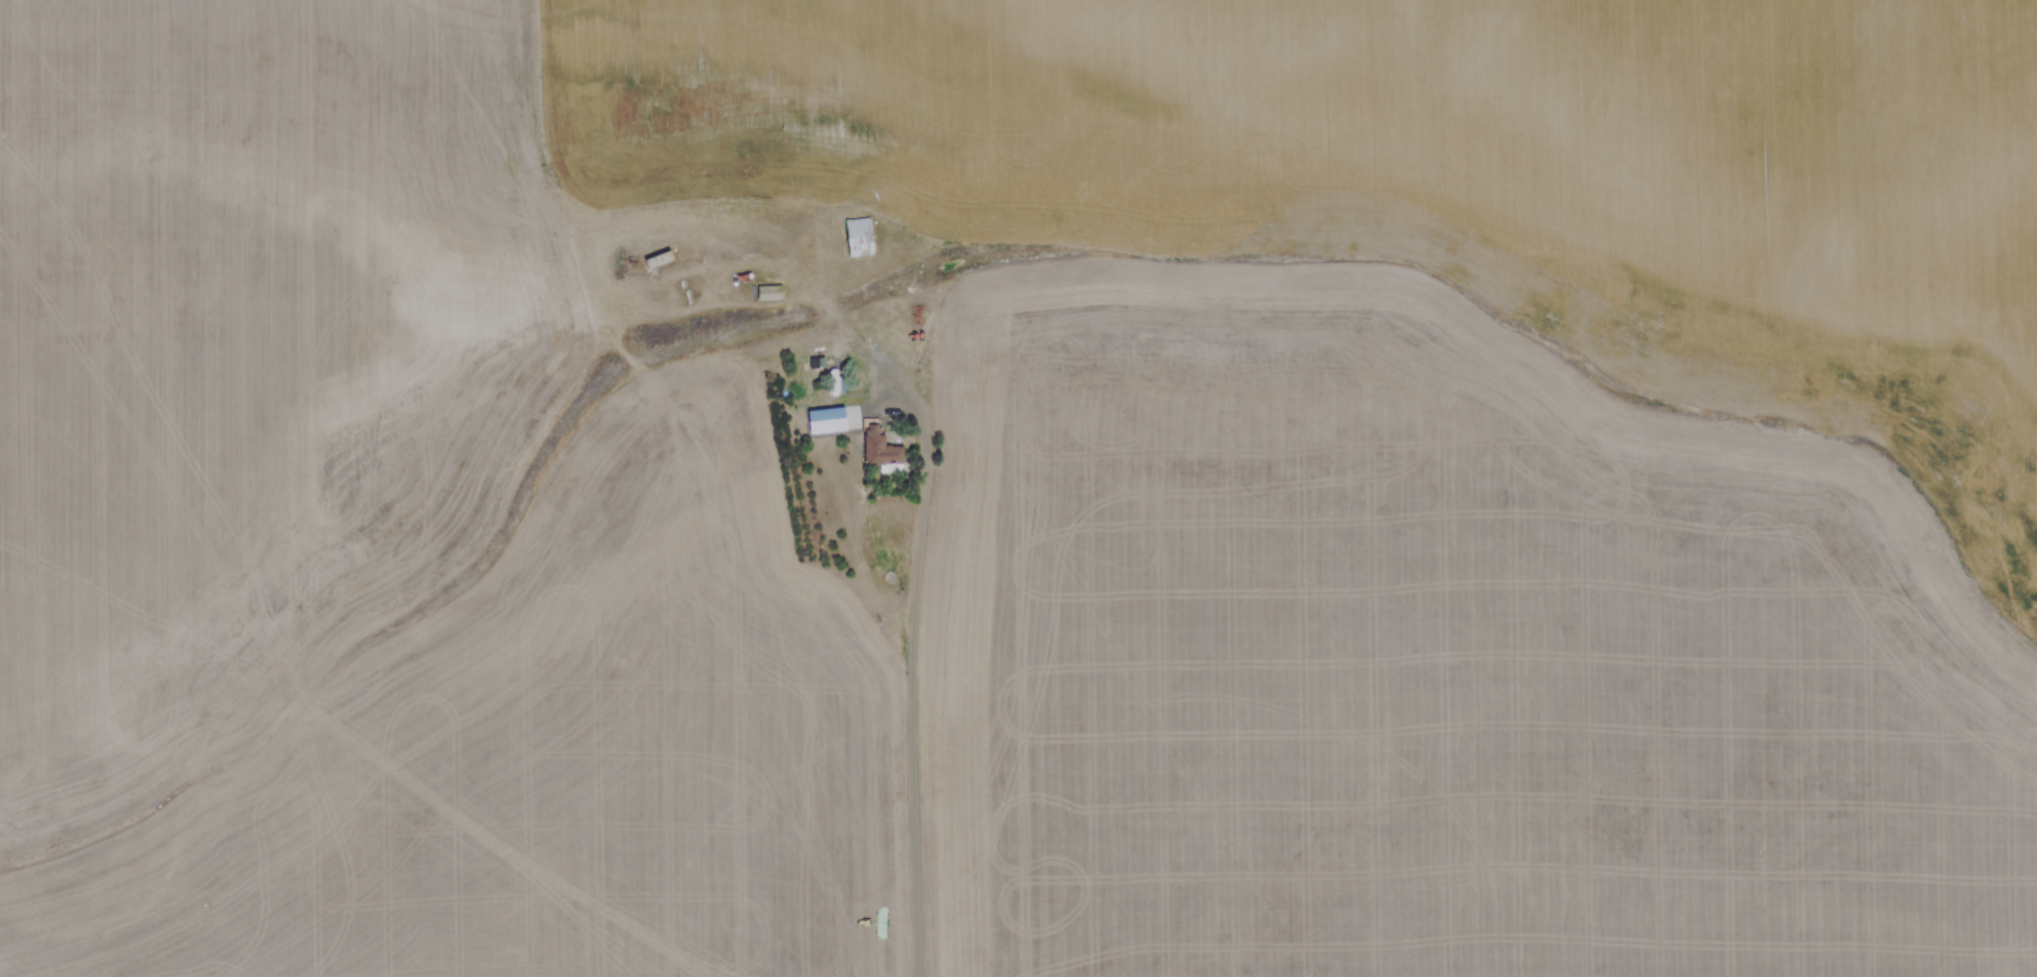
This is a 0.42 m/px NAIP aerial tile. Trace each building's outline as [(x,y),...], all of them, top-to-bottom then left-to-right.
[(874,253),(873,217),(848,218),(849,255),(874,253)] [(810,409),(811,432),(848,430),(847,406),(810,409)] [(904,445),(886,445),(886,434),(880,434),(879,424),(866,424),(867,463),(904,463),(904,445)]
